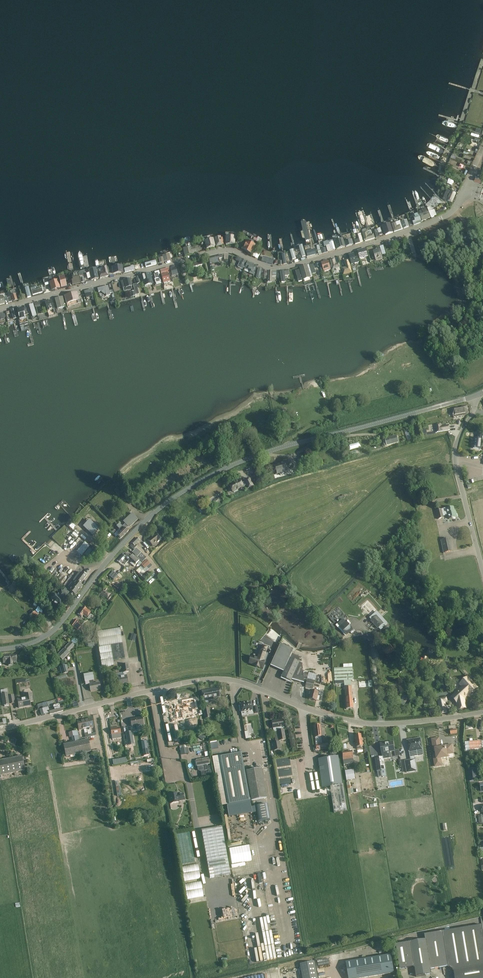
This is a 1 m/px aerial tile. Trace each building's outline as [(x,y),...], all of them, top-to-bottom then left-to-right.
[(452,203),(456,194),(447,190),(443,200),(452,203)] [(431,218),(437,215),(439,214),(438,212),(436,213),(435,210),(432,211),(431,207),(427,208),(431,218)] [(419,215),(422,221),(430,218),(427,211),(419,215)] [(412,222),(413,225),(422,222),(422,221),(419,215),(419,213),(413,216),(415,221),(412,222)] [(394,232),(401,229),(400,225),(397,226),(396,223),(392,224),(394,232)] [(393,232),(390,224),(382,226),(385,235),(393,232)] [(362,231),(363,234),(365,241),(373,239),(375,238),(374,234),(372,235),(371,231),(370,231),(367,232),(366,231),(366,232),(366,230),(365,230),(363,230),(362,231)] [(214,239),(216,247),(222,245),(220,237),(214,239)] [(335,241),(338,249),(345,247),(343,239),(335,241)] [(213,240),(204,242),(206,249),(215,247),(213,240)] [(252,254),(256,246),(253,245),(254,243),(253,242),(251,241),(249,241),(249,243),(246,241),(242,249),(252,254)] [(331,250),(335,249),(333,242),(333,241),(325,243),(326,246),(327,251),(331,250)] [(191,247),(183,249),(185,256),(200,251),(198,247),(191,249),(191,247)] [(366,248),(358,251),(360,259),(368,257),(366,248)] [(376,260),(382,259),(380,249),(374,251),(376,260)] [(351,265),(356,263),(359,263),(358,257),(355,258),(354,253),(349,255),(351,265)] [(163,257),(158,259),(159,263),(171,260),(169,254),(170,254),(162,256),(163,257)] [(238,266),(242,269),(246,261),(237,257),(236,260),(240,262),(238,266)] [(332,270),(340,267),(339,263),(336,264),(334,259),(329,260),(332,270)] [(344,275),(352,273),(349,260),(344,261),(345,267),(342,268),(344,275)] [(247,262),(244,269),(250,271),(249,274),(253,275),(255,270),(254,270),(255,267),(254,266),(255,265),(254,265),(254,264),(247,261),(247,262)] [(328,261),(321,262),(324,272),(331,270),(328,261)] [(307,265),(300,267),(303,280),(311,278),(311,277),(312,277),(309,265),(307,265)] [(112,268),(113,275),(123,273),(122,266),(112,268)] [(106,267),(104,267),(101,268),(103,272),(99,273),(100,279),(109,276),(106,267)] [(91,281),(99,279),(96,268),(89,270),(91,281)] [(165,269),(160,270),(163,284),(170,282),(168,273),(166,273),(165,269)] [(268,276),(268,281),(270,282),(271,274),(276,274),(276,272),(269,271),(268,276)] [(72,285),(80,284),(78,273),(72,274),(73,281),(72,281),(72,285)] [(150,273),(141,276),(144,287),(153,284),(150,273)] [(105,290),(106,296),(110,295),(110,293),(113,292),(113,290),(109,291),(108,286),(98,288),(98,292),(105,290)] [(79,301),(77,293),(64,296),(66,304),(79,301)] [(55,299),(57,309),(65,307),(64,303),(63,297),(55,299)] [(47,312),(54,310),(51,301),(44,303),(47,312)] [(22,308),(17,309),(20,321),(25,320),(22,308)] [(452,409),(454,417),(469,414),(467,406),(452,409)] [(478,435),(477,439),(474,438),(473,448),(481,449),(482,441),(482,435),(478,435)] [(385,439),(387,446),(398,442),(397,436),(385,439)] [(286,463),(273,467),(274,472),(276,471),(277,474),(280,473),(280,475),(282,475),(286,474),(285,471),(289,470),(288,468),(287,468),(286,463)] [(231,485),(233,489),(233,491),(246,486),(247,489),(254,487),(250,479),(241,483),(240,481),(231,485)] [(449,519),(456,517),(454,507),(447,509),(447,508),(441,509),(441,510),(436,511),(438,519),(443,518),(443,516),(448,514),(449,519)] [(123,526),(119,529),(115,533),(121,538),(129,530),(127,528),(128,527),(129,527),(136,520),(134,518),(136,516),(133,513),(126,520),(128,521),(123,526)] [(92,535),(97,529),(89,521),(84,527),(92,535)] [(151,544),(153,546),(157,542),(163,538),(158,532),(148,540),(151,544)] [(130,546),(134,549),(137,546),(136,544),(140,541),(136,537),(131,542),(132,544),(130,546)] [(441,540),(443,553),(451,551),(449,539),(441,540)] [(77,552),(82,556),(90,546),(85,542),(77,552)] [(146,557),(136,548),(132,552),(142,562),(146,557)] [(117,560),(121,564),(123,561),(125,564),(128,561),(128,562),(130,559),(135,565),(139,561),(133,554),(131,557),(127,554),(126,556),(124,554),(122,555),(122,554),(117,560)] [(143,575),(149,569),(147,567),(150,564),(146,559),(141,565),(142,566),(136,571),(139,574),(141,573),(143,575)] [(79,572),(76,577),(73,574),(71,577),(80,584),(86,576),(82,573),(82,574),(79,572)] [(145,580),(147,582),(155,575),(153,573),(145,580)] [(70,594),(73,595),(74,594),(76,595),(82,586),(80,584),(71,577),(64,587),(71,592),(70,594)] [(54,596),(50,601),(59,608),(63,602),(62,601),(66,596),(66,595),(67,596),(69,593),(65,588),(62,592),(61,591),(57,598),(54,596)] [(101,594),(109,600),(113,594),(105,588),(101,594)] [(362,606),(370,614),(375,609),(368,601),(362,606)] [(98,617),(101,614),(98,611),(100,609),(97,606),(93,612),(96,614),(98,617)] [(78,614),(82,617),(83,615),(87,618),(87,617),(88,617),(91,613),(90,613),(90,612),(83,607),(78,614)] [(372,620),(371,621),(378,629),(379,628),(384,623),(381,619),(382,618),(380,616),(379,617),(377,615),(372,620)] [(74,627),(74,628),(76,629),(80,625),(78,623),(77,623),(78,622),(75,619),(69,626),(72,629),(74,627)] [(346,635),(353,629),(345,621),(339,627),(346,635)] [(120,628),(97,631),(99,646),(122,643),(120,628)] [(63,659),(69,653),(68,652),(74,645),(71,642),(58,655),(63,659)] [(303,677),(302,664),(298,662),(300,658),(291,654),(293,650),(280,644),(272,662),(285,668),(281,677),(291,681),(292,678),(304,682),(303,677)] [(111,645),(99,647),(102,668),(114,666),(111,645)] [(391,645),(382,652),(385,656),(390,653),(391,653),(395,650),(391,645)] [(251,656),(248,664),(253,665),(253,666),(260,668),(263,669),(265,661),(263,660),(266,653),(260,651),(257,658),(251,656)] [(3,663),(7,663),(7,664),(8,664),(8,666),(13,666),(13,662),(17,662),(17,654),(3,655),(3,663)] [(124,676),(118,677),(119,684),(128,683),(126,672),(129,672),(128,664),(122,665),(123,673),(124,676)] [(334,668),(334,681),(353,680),(352,667),(334,668)] [(309,672),(307,679),(315,681),(317,674),(309,672)] [(93,673),(84,675),(85,682),(89,681),(90,684),(89,684),(91,691),(101,689),(99,682),(94,683),(93,680),(94,680),(93,673)] [(452,697),(457,702),(459,710),(466,708),(463,698),(476,687),(468,678),(461,685),(463,687),(452,697)] [(312,689),(314,684),(314,682),(307,680),(305,687),(312,689)] [(350,687),(345,687),(346,709),(353,709),(352,691),(351,691),(350,687)] [(201,691),(202,696),(203,701),(204,701),(205,703),(209,703),(208,700),(214,699),(214,697),(221,696),(220,688),(201,691)] [(5,706),(9,706),(9,704),(15,703),(14,698),(14,695),(9,696),(8,692),(7,692),(7,689),(1,690),(2,694),(2,700),(3,705),(4,705),(5,706)] [(309,699),(316,701),(316,700),(319,701),(320,696),(318,696),(318,692),(311,691),(309,699)] [(32,693),(24,694),(25,698),(18,700),(19,708),(31,706),(30,702),(33,701),(32,693)] [(446,697),(438,699),(438,703),(441,714),(447,713),(444,702),(447,701),(446,697)] [(193,713),(191,713),(190,713),(189,710),(195,709),(194,702),(182,704),(184,711),(186,711),(189,723),(195,722),(193,713)] [(252,709),(251,702),(240,704),(241,712),(245,711),(246,715),(258,713),(256,706),(253,707),(253,708),(252,709)] [(43,710),(44,715),(49,713),(50,714),(64,710),(63,706),(60,707),(60,705),(58,704),(54,705),(53,707),(54,709),(49,710),(48,707),(42,709),(43,710)] [(130,719),(131,724),(132,726),(136,726),(137,731),(144,729),(143,724),(142,717),(130,719)] [(91,718),(84,720),(86,729),(87,729),(88,733),(88,734),(91,734),(90,728),(93,727),(91,718)] [(84,720),(77,721),(79,730),(86,729),(84,720)] [(286,740),(282,720),(272,721),(273,728),(274,732),(277,731),(279,741),(286,740)] [(173,741),(179,740),(177,725),(170,726),(173,741)] [(323,750),(322,744),(320,725),(314,726),(316,745),(315,746),(315,750),(323,750)] [(73,743),(64,745),(66,757),(91,751),(89,739),(80,741),(78,736),(77,731),(68,733),(70,738),(72,737),(73,743)] [(354,736),(355,740),(357,750),(361,749),(360,747),(363,746),(361,734),(354,736)] [(439,742),(436,742),(437,748),(440,747),(439,745),(445,744),(444,736),(438,736),(439,742)] [(410,760),(405,761),(407,773),(417,771),(415,759),(414,756),(418,756),(417,751),(423,750),(421,738),(407,740),(409,752),(410,760)] [(280,741),(272,743),(274,751),(281,750),(280,741)] [(481,741),(465,742),(466,752),(482,750),(481,741)] [(393,742),(380,744),(382,753),(394,751),(393,742)] [(100,751),(92,752),(93,753),(90,754),(91,755),(90,755),(90,756),(85,757),(86,759),(86,760),(94,759),(101,758),(100,751)] [(342,753),(344,764),(347,764),(353,762),(352,751),(343,753),(342,753)] [(228,805),(250,801),(251,801),(247,776),(246,771),(245,771),(241,752),(219,756),(228,805)] [(25,770),(22,756),(0,760),(0,774),(0,775),(25,770)] [(342,784),(338,757),(323,759),(318,759),(322,787),(342,784)] [(376,759),(378,771),(385,770),(383,757),(376,759)] [(205,771),(208,770),(211,769),(211,766),(207,767),(207,765),(210,764),(209,758),(196,760),(197,766),(204,765),(205,771)] [(246,771),(247,776),(251,801),(266,798),(261,768),(246,771)] [(476,768),(468,769),(469,782),(477,781),(476,768)] [(355,779),(354,775),(353,770),(345,771),(346,781),(355,779)] [(334,813),(347,811),(343,787),(337,788),(337,791),(331,792),(334,813)] [(169,794),(171,804),(179,802),(179,801),(184,800),(183,793),(177,795),(177,793),(169,794)] [(268,804),(255,806),(258,821),(270,819),(268,804)] [(202,830),(210,878),(230,875),(222,827),(202,830)] [(249,845),(229,849),(232,864),(251,860),(249,845)] [(199,864),(181,866),(182,881),(200,879),(199,864)] [(183,884),(185,899),(204,897),(202,881),(183,884)] [(450,968),(482,963),(482,932),(482,926),(425,935),(426,940),(409,942),(413,967),(415,967),(416,977),(432,974),(431,970),(448,967),(450,968)] [(409,942),(395,945),(399,965),(400,969),(413,967),(409,942)] [(348,975),(349,977),(363,977),(394,973),(391,955),(346,962),(348,975)] [(300,964),(302,977),(317,977),(314,962),(300,964)] [(454,971),(455,977),(482,977),(482,963),(450,968),(454,971)]
